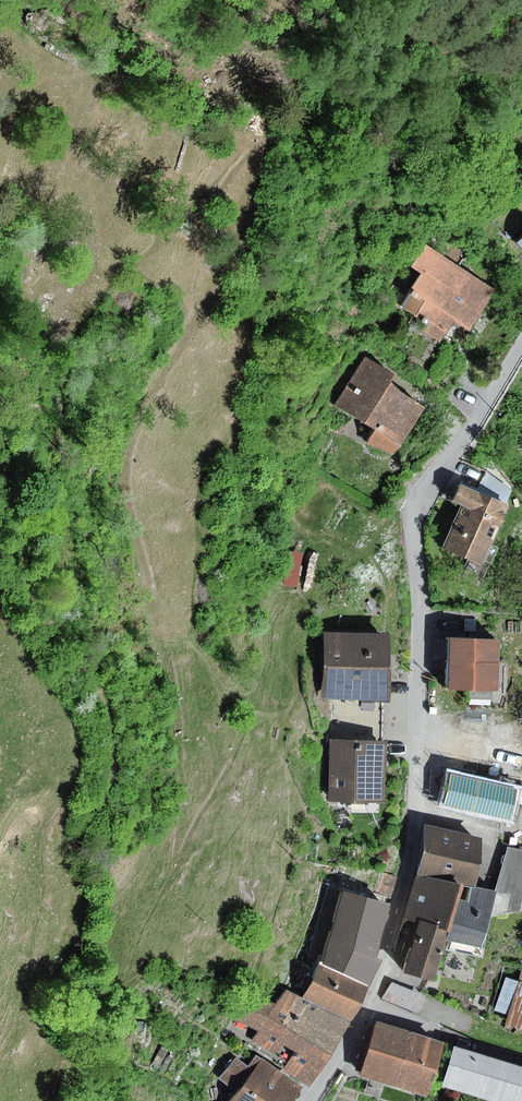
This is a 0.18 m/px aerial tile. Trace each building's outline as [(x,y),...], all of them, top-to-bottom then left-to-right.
[(499,291),(430,248),(418,267),(429,274),(406,310),(428,324),(423,333),(442,345),(457,321),(473,332),(499,291)] [(400,376),(366,356),(337,405),(383,432),(376,444),(399,457),(429,406),(395,386),(400,376)] [(488,472),(479,491),(508,503),(514,490),(488,472)] [(479,491),(463,484),(456,501),(465,506),(445,550),(486,568),(514,506),(508,503),(479,491)] [(283,586),(297,589),(304,553),(291,550),(283,586)] [(396,635),(329,633),(327,699),(335,699),(382,700),(394,701),(396,635)] [(508,639),(456,639),(456,691),(508,692),(508,639)] [(382,742),(382,700),(335,699),(335,741),(382,742)] [(335,741),(330,741),(328,801),(390,803),(392,742),(382,742),(335,741)] [(517,788),(450,774),(443,807),(510,821),(517,788)] [(485,840),(429,827),(418,872),(467,885),(473,886),(485,840)] [(509,848),(498,892),(491,918),(521,911),(521,851),(509,848)] [(467,885),(418,872),(406,920),(419,923),(406,975),(443,984),(453,942),(467,885)] [(473,886),(467,885),(453,942),(483,950),(491,918),(498,892),(473,886)] [(343,890),(324,962),(370,984),(383,959),(377,957),(390,904),(343,890)] [(370,984),(324,962),(306,1000),(354,1024),(374,986),(370,984)] [(424,995),(392,982),(384,999),(416,1013),(424,995)] [(510,1027),(521,1030),(521,989),(510,1027)] [(277,1005),(249,992),(234,1019),(262,1033),(254,1045),(288,1067),(285,1071),(314,1087),(336,1054),(354,1024),(306,1000),(287,991),(277,1005)] [(449,1045),(379,1023),(362,1075),(432,1098),(449,1045)] [(459,1048),(447,1086),(494,1100),(521,1100),(521,1067),(459,1048)] [(237,1057),(222,1077),(240,1090),(232,1100),(299,1100),(307,1090),(259,1056),(250,1068),(237,1057)]
